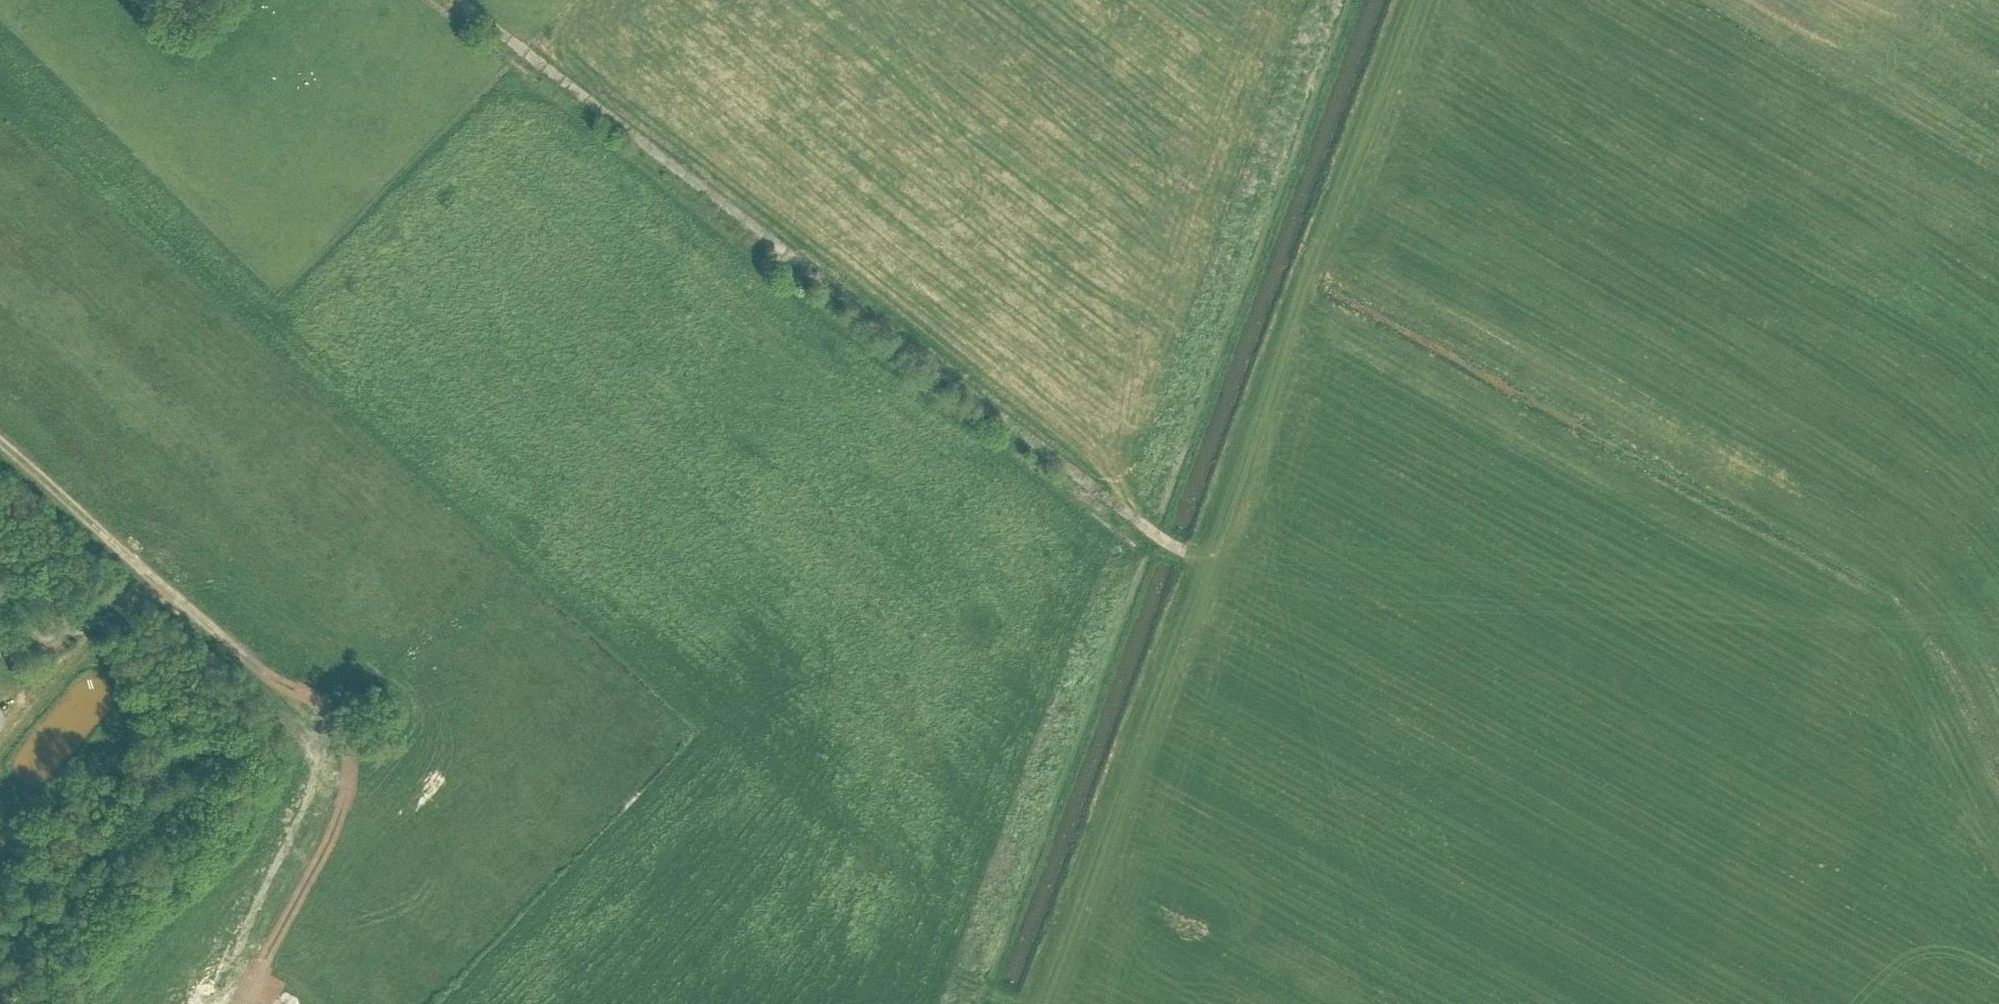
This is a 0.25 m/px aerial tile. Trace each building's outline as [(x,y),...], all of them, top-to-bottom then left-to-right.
[(158,0),(136,0),(147,11),(158,0)]
